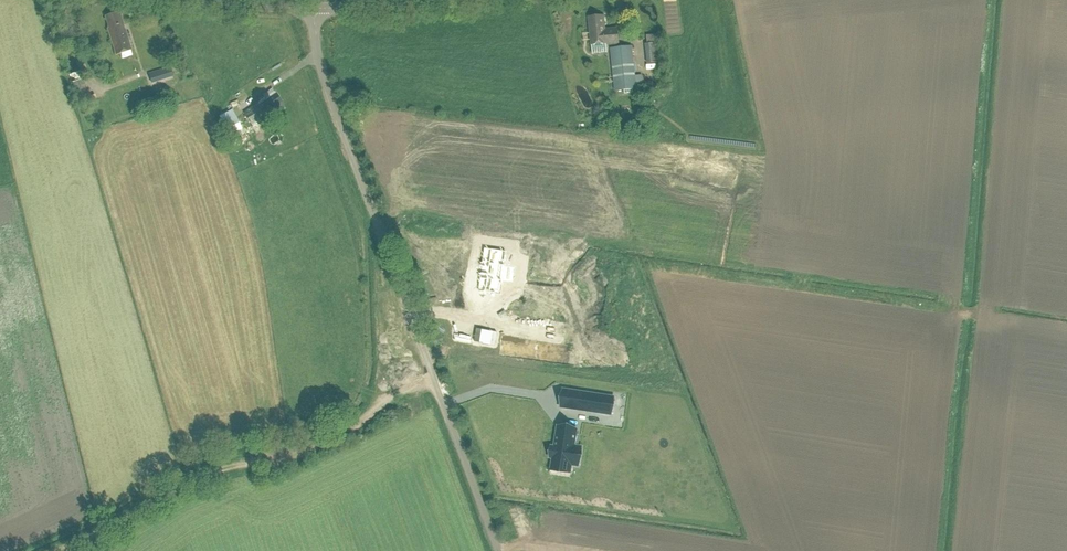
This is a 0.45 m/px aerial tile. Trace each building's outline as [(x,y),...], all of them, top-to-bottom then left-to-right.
[(117,57),(132,52),(120,12),(105,17),(117,57)] [(619,44),(617,29),(605,30),(604,16),(589,18),(591,45),(607,44),(607,45),(619,44)] [(659,43),(646,45),(648,63),(661,62),(659,43)] [(633,47),(610,49),(614,92),(637,90),(637,89),(644,88),(643,75),(635,76),(633,47)] [(68,75),(70,83),(84,80),(81,71),(68,75)] [(84,80),(72,83),(79,106),(90,102),(84,80)] [(264,99),(243,113),(253,128),(284,108),(273,90),(263,96),(264,99)] [(230,142),(231,141),(234,146),(244,142),(241,136),(245,134),(232,110),(219,117),(230,142)] [(507,250),(485,247),(479,290),(501,293),(503,279),(513,280),(515,267),(505,265),(507,250)] [(473,326),(451,326),(451,338),(473,338),(473,326)] [(544,357),(558,359),(561,345),(547,343),(544,357)] [(465,379),(470,391),(479,388),(474,375),(465,379)] [(563,390),(560,407),(611,415),(613,397),(563,390)] [(551,447),(549,458),(553,458),(551,470),(570,473),(571,465),(578,466),(581,447),(574,446),(576,429),(557,427),(554,447),(551,447)] [(525,516),(516,521),(523,532),(531,527),(525,516)]
